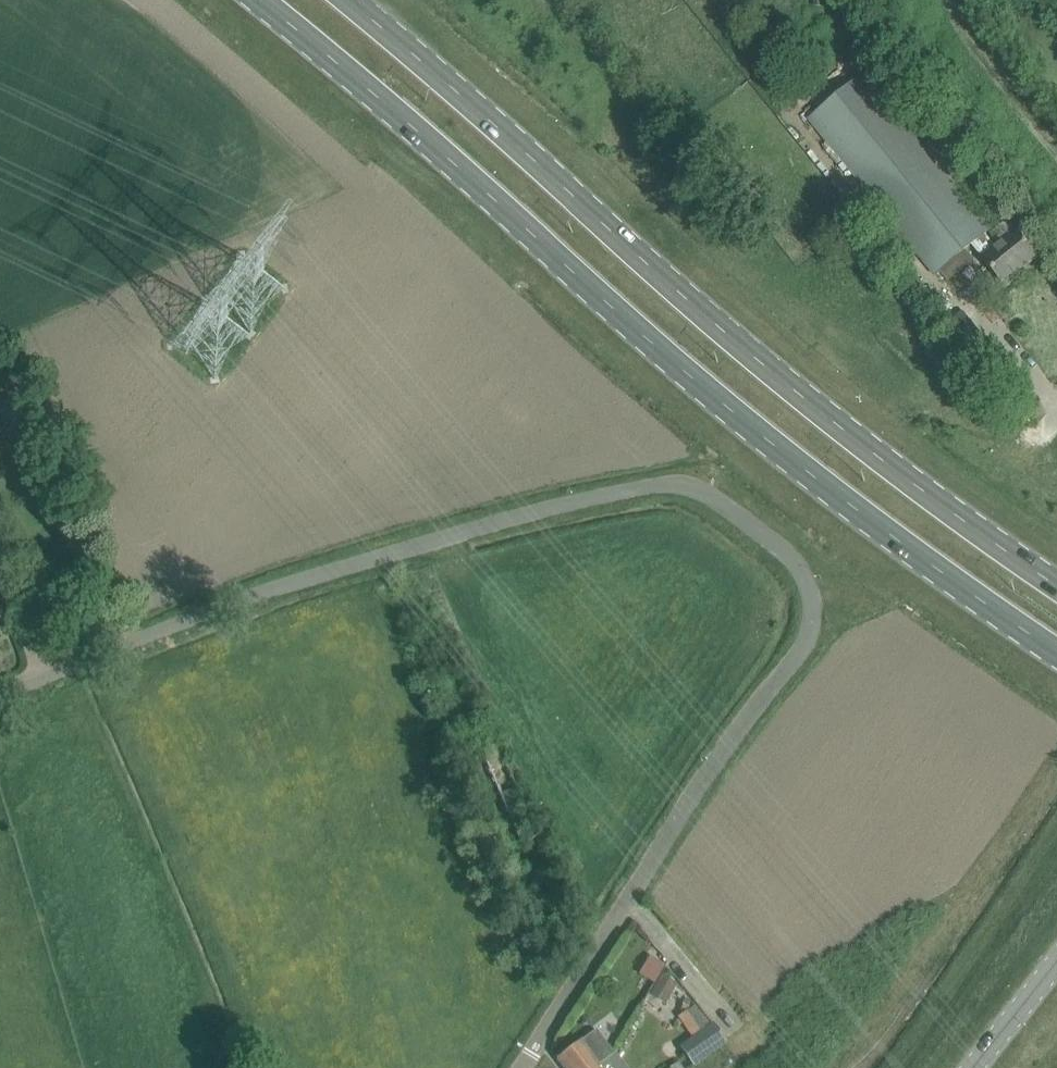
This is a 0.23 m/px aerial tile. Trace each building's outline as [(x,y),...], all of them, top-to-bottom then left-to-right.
[(809,120),(921,258),(934,275),(973,243),(984,257),(983,258),(1004,283),(1038,256),(1017,230),(1017,231),(1008,220),(991,234),(999,245),(996,247),(985,234),(992,228),(866,73),(809,120)] [(643,974),(654,981),(662,966),(651,960),(643,974)] [(658,978),(651,991),(666,1000),(673,987),(658,978)] [(685,1044),(698,1061),(724,1041),(712,1025),(685,1044)] [(581,1041),(557,1059),(563,1067),(601,1067),(598,1065),(614,1054),(595,1030),(581,1041)]
